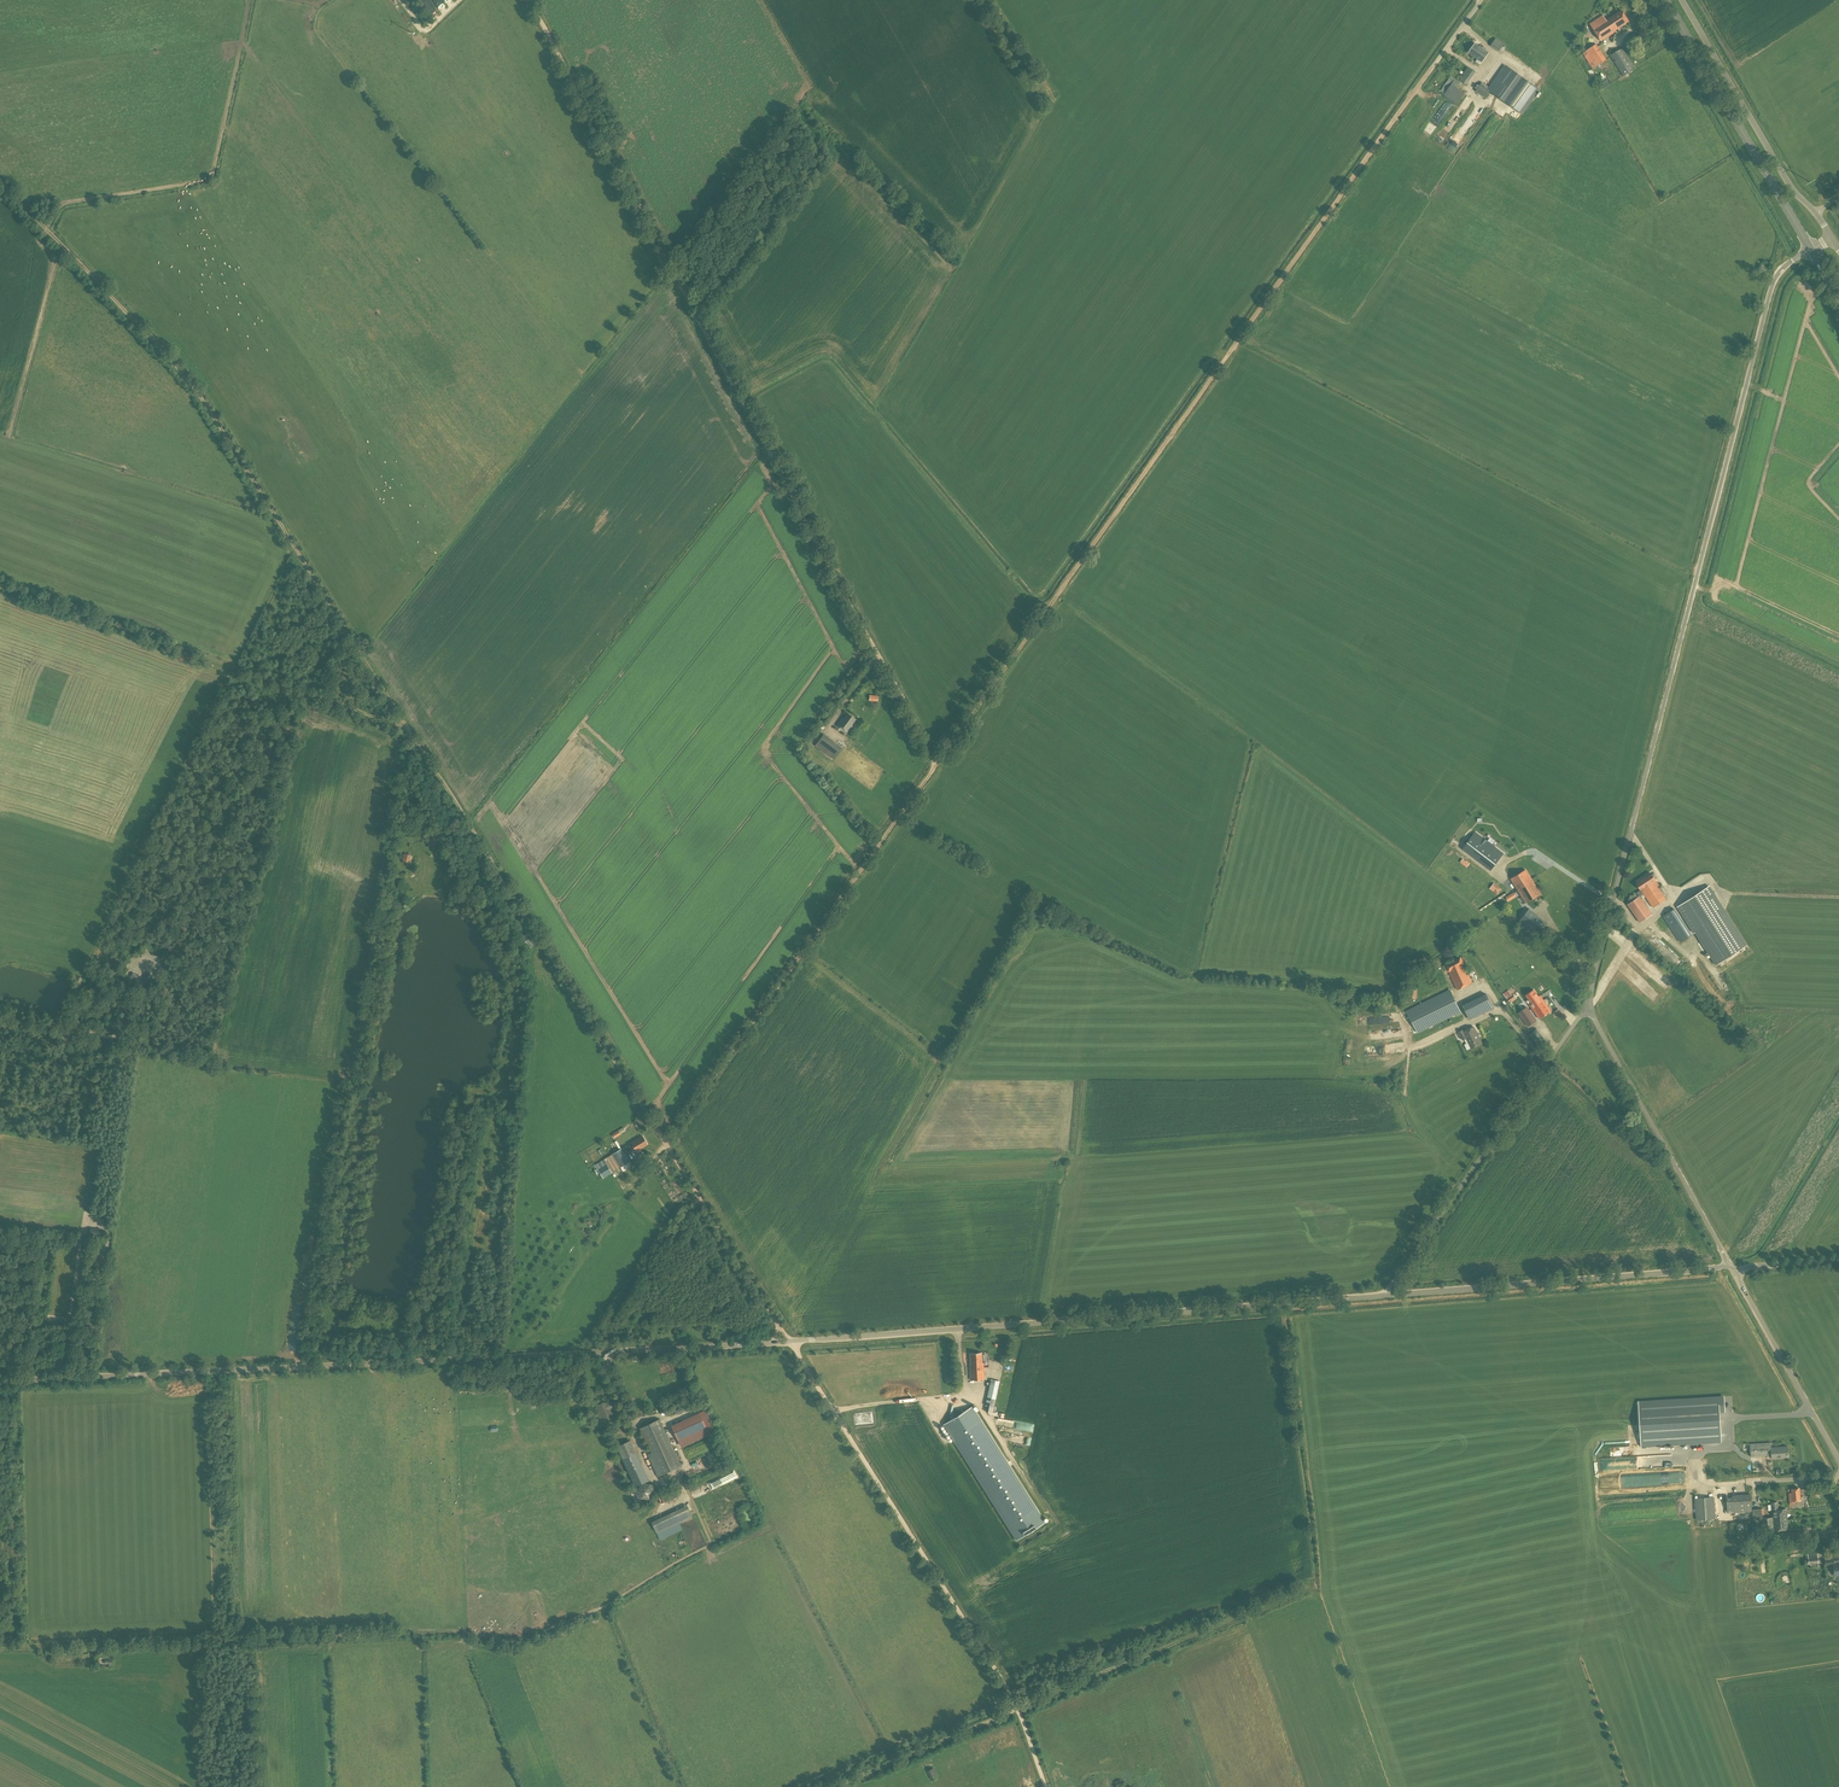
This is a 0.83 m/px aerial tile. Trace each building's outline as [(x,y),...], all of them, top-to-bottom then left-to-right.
[(1629,22),(1621,10),(1606,20),(1603,15),(1590,24),(1594,30),(1601,41),(1614,33),(1614,32),(1629,22)] [(1499,52),(1504,44),(1496,38),(1490,46),(1499,52)] [(1482,62),(1489,53),(1475,43),(1468,53),(1482,62)] [(1603,54),(1600,50),(1601,50),(1596,44),(1586,51),(1588,54),(1585,56),(1592,69),(1607,60),(1603,54)] [(1623,76),(1635,69),(1622,48),(1610,55),(1623,76)] [(1461,79),(1469,83),(1476,70),(1468,66),(1461,79)] [(1522,114),(1538,89),(1505,66),(1494,80),(1499,83),(1492,93),(1522,114)] [(1461,81),(1459,79),(1457,77),(1455,79),(1451,76),(1439,92),(1444,95),(1443,95),(1457,105),(1465,93),(1457,87),(1461,81)] [(1486,99),(1492,90),(1482,82),(1475,91),(1486,99)] [(856,719),(848,713),(843,719),(842,718),(837,725),(848,733),(853,726),(852,725),(856,719)] [(833,759),(842,747),(824,734),(815,745),(833,759)] [(1475,832),(1473,831),(1472,833),(1473,834),(1462,849),(1491,871),(1504,853),(1475,831),(1475,832)] [(439,848),(439,836),(429,836),(428,847),(439,848)] [(1463,858),(1460,862),(1467,867),(1470,862),(1463,858)] [(1531,879),(1532,879),(1526,869),(1511,878),(1518,890),(1518,889),(1531,879)] [(1666,899),(1657,886),(1659,885),(1656,880),(1651,873),(1636,883),(1653,908),(1666,899)] [(1518,889),(1518,890),(1526,903),(1541,894),(1532,879),(1531,879),(1518,889)] [(1494,883),(1490,889),(1498,895),(1501,890),(1501,889),(1494,883)] [(1710,885),(1706,888),(1699,892),(1677,906),(1694,933),(1695,933),(1716,966),(1747,945),(1715,894),(1710,885)] [(1507,901),(1516,897),(1514,892),(1506,896),(1507,901)] [(1639,896),(1627,905),(1640,923),(1652,914),(1642,899),(1640,896),(1639,896)] [(1692,935),(1675,908),(1663,916),(1680,942),(1692,935)] [(1537,936),(1547,923),(1529,909),(1519,921),(1537,936)] [(149,970),(157,957),(149,952),(146,956),(145,955),(143,959),(146,961),(142,966),(149,970)] [(1457,989),(1472,982),(1464,963),(1461,957),(1445,964),(1449,972),(1457,989)] [(147,971),(141,980),(148,985),(155,977),(147,971)] [(80,984),(83,978),(76,975),(73,981),(80,984)] [(1417,1033),(1461,1012),(1450,989),(1406,1010),(1417,1033)] [(1508,990),(1503,993),(1507,998),(1506,998),(1509,1003),(1516,998),(1513,994),(1512,995),(1508,990)] [(1539,1019),(1551,1010),(1541,995),(1539,996),(1534,990),(1526,995),(1531,1003),(1529,1005),(1539,1019)] [(1494,1008),(1486,993),(1462,1005),(1469,1020),(1494,1008)] [(1527,1027),(1537,1020),(1527,1006),(1518,1013),(1527,1027)] [(1482,1043),(1474,1027),(1464,1032),(1463,1030),(1459,1032),(1462,1040),(1466,1038),(1471,1048),(1482,1043)] [(1540,1049),(1548,1042),(1537,1028),(1529,1034),(1540,1049)] [(615,1138),(621,1134),(618,1130),(612,1134),(615,1138)] [(641,1148),(648,1144),(643,1136),(612,1154),(620,1167),(621,1167),(623,1171),(632,1166),(625,1154),(635,1148),(639,1155),(643,1152),(641,1148)] [(604,1177),(612,1172),(604,1159),(596,1164),(604,1177)] [(89,1235),(100,1237),(101,1231),(101,1229),(90,1227),(90,1228),(89,1235)] [(80,1283),(91,1284),(92,1277),(81,1276),(80,1283)] [(983,1363),(982,1352),(970,1353),(970,1364),(970,1380),(985,1379),(984,1363),(983,1363)] [(660,1377),(660,1390),(670,1390),(670,1387),(674,1387),(674,1378),(668,1378),(668,1377),(660,1377)] [(993,1413),(994,1408),(1000,1381),(991,1379),(985,1405),(987,1406),(985,1412),(993,1413)] [(1724,1397),(1638,1402),(1641,1446),(1722,1440),(1720,1413),(1725,1412),(1724,1397)] [(615,1417),(607,1401),(596,1406),(599,1413),(595,1414),(597,1419),(601,1417),(604,1422),(615,1417)] [(972,1406),(943,1425),(954,1442),(1013,1535),(1042,1517),(979,1418),(972,1406)] [(706,1409),(670,1424),(680,1447),(715,1432),(706,1409)] [(661,1421),(660,1418),(640,1427),(661,1475),(681,1465),(664,1427),(667,1426),(664,1420),(661,1421)] [(1007,1428),(1034,1431),(1035,1423),(1008,1420),(1007,1428)] [(647,1481),(649,1480),(631,1439),(616,1446),(635,1487),(637,1486),(647,1481)] [(1772,1447),(1772,1445),(1772,1442),(1750,1444),(1750,1451),(1707,1453),(1708,1471),(1752,1469),(1751,1457),(1772,1456),(1772,1458),(1789,1457),(1788,1446),(1772,1447)] [(705,1466),(719,1460),(716,1453),(702,1458),(705,1466)] [(639,1487),(637,1488),(642,1498),(649,1498),(653,1493),(649,1483),(647,1483),(647,1481),(637,1486),(639,1487)] [(1796,1488),(1787,1489),(1788,1501),(1797,1500),(1796,1488)] [(1697,1498),(1698,1522),(1735,1519),(1733,1495),(1697,1498)] [(1779,1509),(1778,1502),(1771,1502),(1774,1530),(1789,1529),(1787,1509),(1779,1509)] [(687,1505),(650,1521),(656,1532),(692,1516),(687,1505)] [(1765,1508),(1753,1508),(1754,1517),(1765,1517),(1765,1508)] [(1790,1552),(1806,1551),(1805,1540),(1789,1542),(1790,1552)] [(1809,1564),(1819,1563),(1817,1553),(1808,1554),(1809,1564)] [(1833,1556),(1833,1558),(1824,1559),(1825,1566),(1833,1565),(1834,1574),(1838,1573),(1838,1556),(1833,1556)] [(937,1776),(933,1768),(927,1770),(930,1778),(937,1776)]
